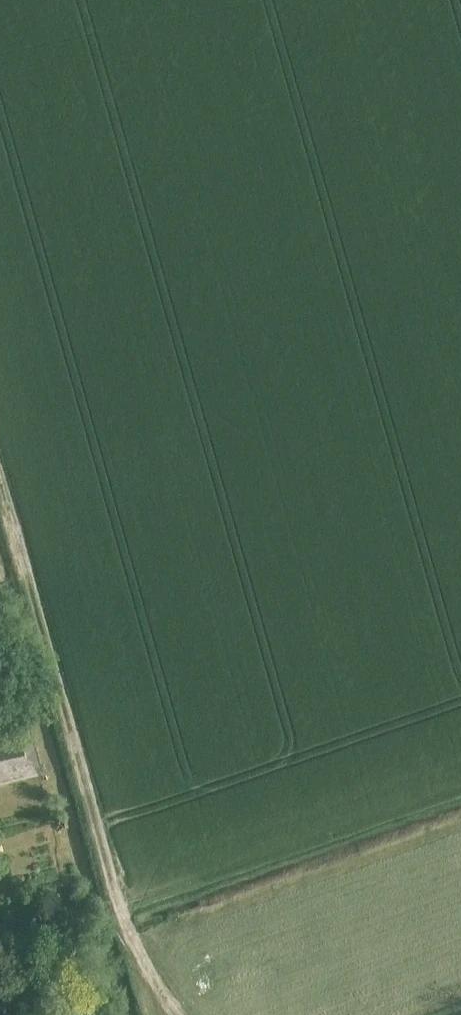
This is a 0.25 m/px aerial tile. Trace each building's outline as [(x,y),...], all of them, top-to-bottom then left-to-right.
[(26,710),(0,717),(0,783),(43,772),(26,710)]
